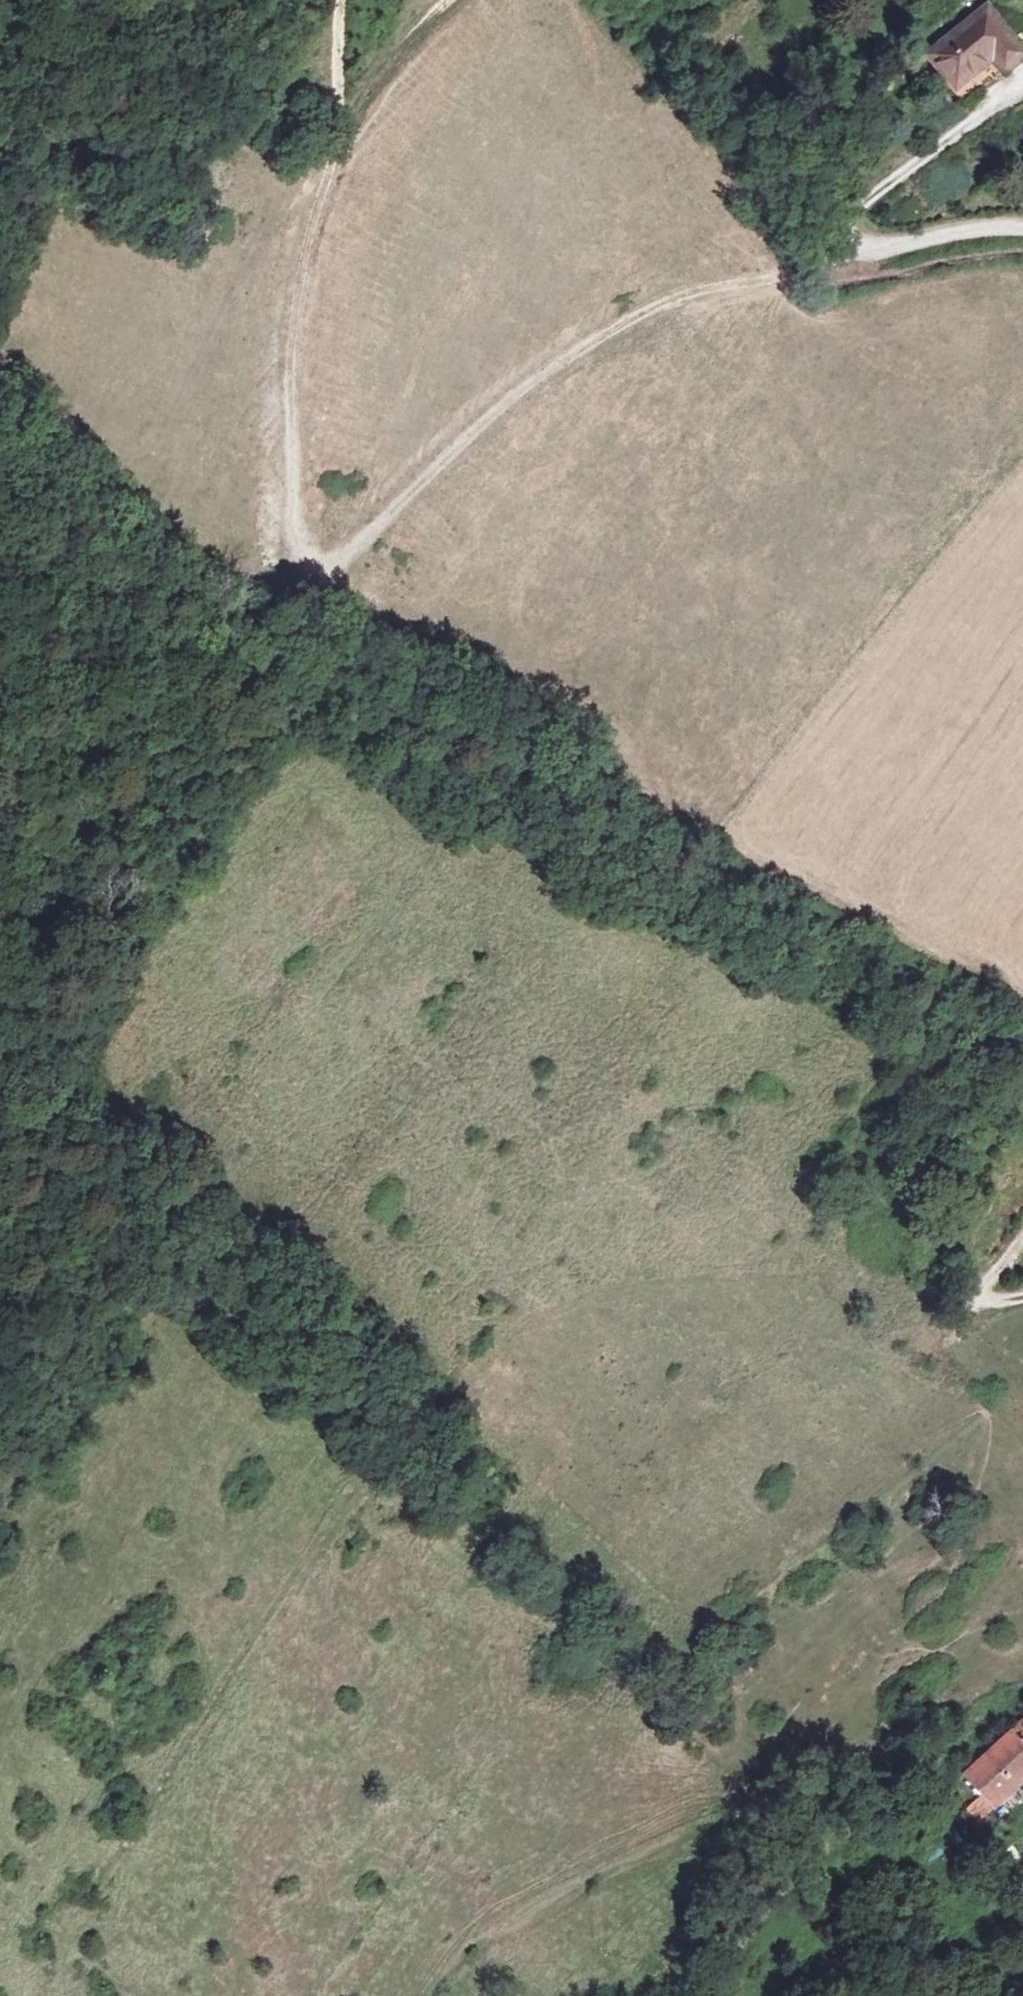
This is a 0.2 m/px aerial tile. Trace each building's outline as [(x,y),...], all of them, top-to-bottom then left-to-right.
[(952,97),(990,63),(1001,75),(1022,55),(1022,47),(986,7),(922,65),(952,97)] [(964,109),(1001,75),(990,63),(952,97),(964,109)] [(993,1805),(1022,1779),(1022,1724),(967,1773),(986,1796),(993,1805)] [(993,1805),(986,1796),(967,1811),(976,1820),(993,1805)]
